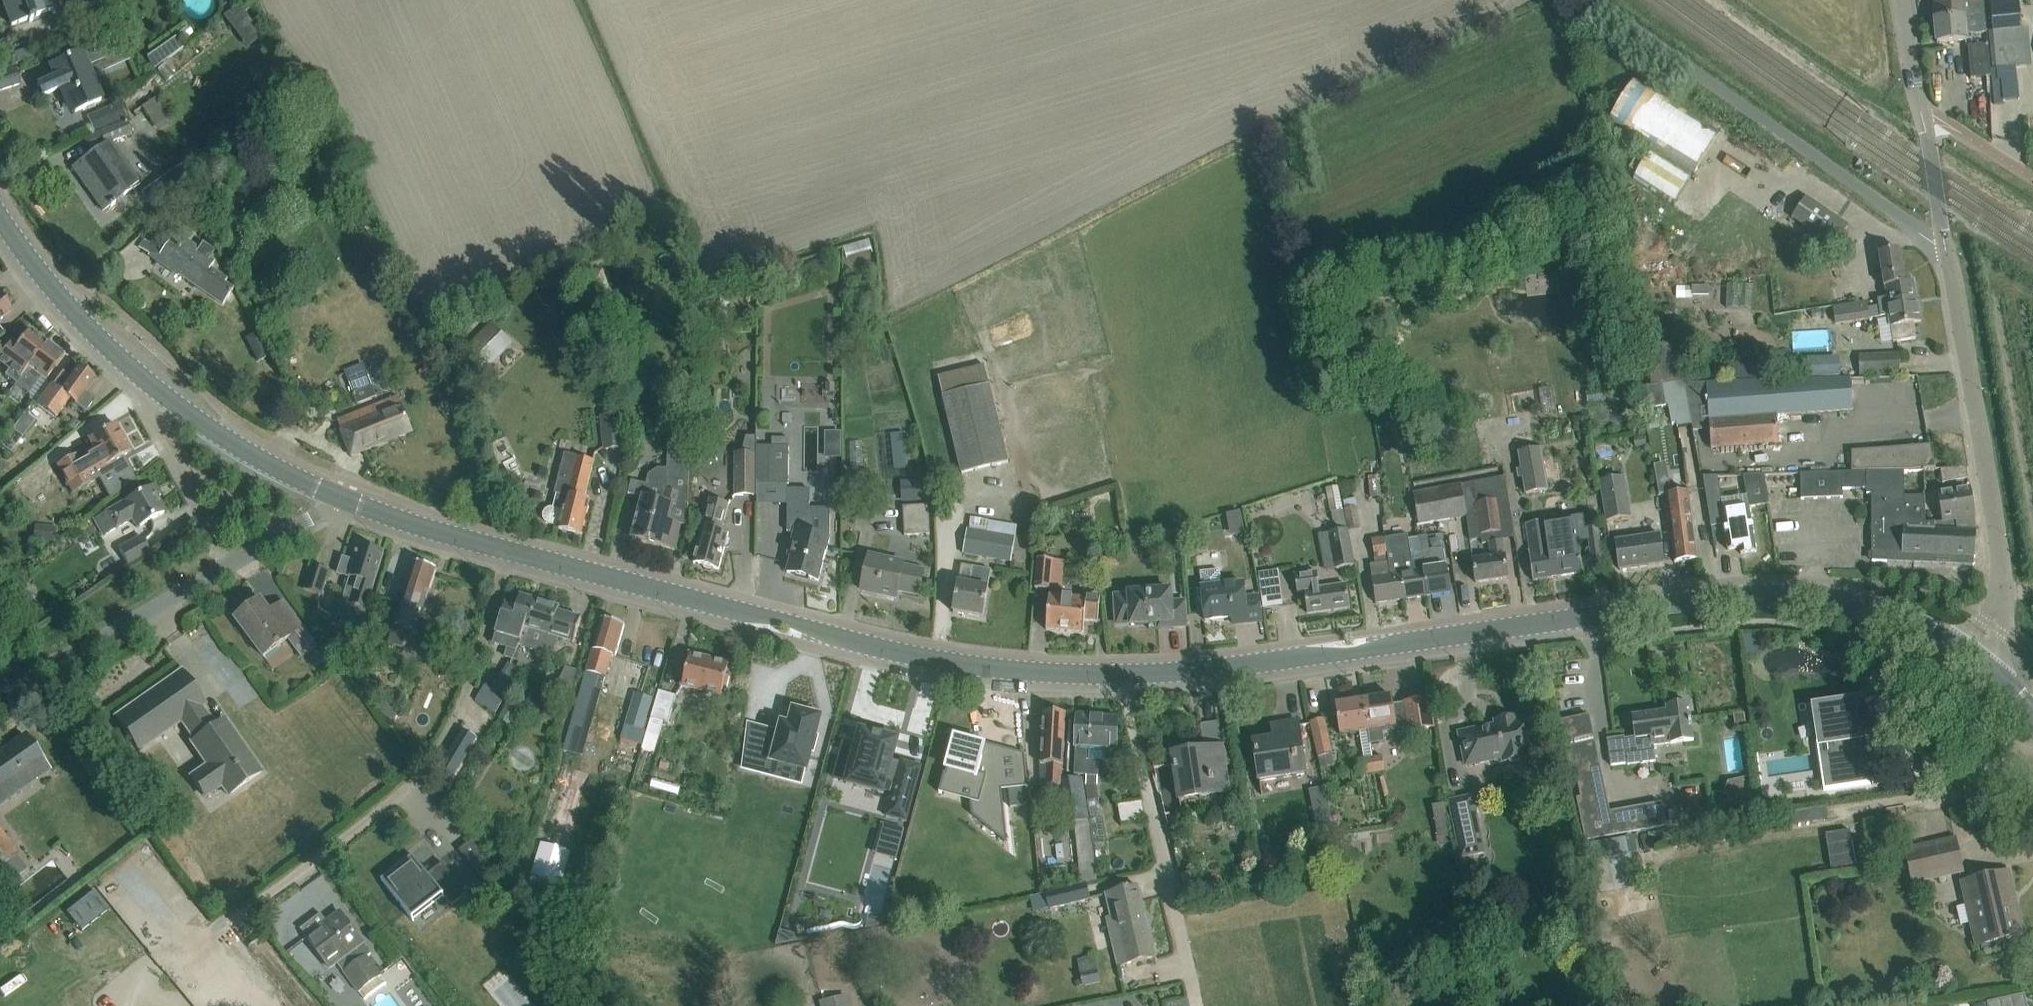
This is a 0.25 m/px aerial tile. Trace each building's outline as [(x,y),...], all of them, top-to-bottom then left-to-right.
[(2,1),(11,25),(54,10),(50,0),(4,0),(2,1)] [(1935,21),(1985,16),(1983,0),(1933,0),(1935,21)] [(2027,66),(2024,28),(2021,28),(2019,4),(1990,7),(1998,81),(1991,81),(1993,104),(2003,103),(2002,101),(2019,99),(2016,67),(2027,66)] [(1986,34),(1985,16),(1935,21),(1937,43),(1966,41),(1965,36),(1986,34)] [(103,100),(86,58),(107,52),(103,36),(78,43),(80,52),(54,63),(59,75),(37,85),(41,96),(66,86),(76,110),(74,111),(75,112),(103,100)] [(172,64),(190,52),(182,41),(165,53),(172,64)] [(1968,47),(1971,79),(1991,77),(1988,45),(1968,47)] [(18,66),(0,72),(0,91),(24,83),(18,66)] [(1720,132),(1636,78),(1609,119),(1694,174),(1720,132)] [(120,103),(87,118),(95,134),(127,120),(128,119),(120,103)] [(91,155),(72,168),(86,187),(88,186),(103,208),(102,209),(102,210),(131,190),(141,183),(112,141),(132,133),(127,120),(84,139),(91,155)] [(1652,150),(1633,179),(1674,205),(1692,176),(1652,150)] [(1806,197),(1792,218),(1833,245),(1847,225),(1806,197)] [(199,248),(166,225),(152,245),(145,240),(140,248),(197,287),(223,305),(232,291),(223,285),(227,280),(209,268),(215,261),(209,257),(214,251),(202,243),(199,248)] [(852,261),(879,254),(877,243),(849,250),(852,261)] [(1917,300),(1914,281),(1910,282),(1905,273),(1903,274),(1899,250),(1879,253),(1886,297),(1877,299),(1878,305),(1888,303),(1888,305),(1917,300)] [(608,288),(603,269),(585,274),(591,293),(608,288)] [(1734,287),(1733,313),(1748,314),(1749,288),(1734,287)] [(10,311),(0,297),(0,319),(10,311)] [(1921,322),(1917,300),(1888,305),(1888,303),(1878,305),(1878,306),(1868,308),(1867,300),(1832,305),(1835,324),(1887,315),(1890,328),(1891,328),(1893,343),(1916,339),(1913,323),(1921,322)] [(491,321),(460,352),(483,375),(514,343),(491,321)] [(46,342),(28,329),(19,342),(9,333),(0,345),(0,372),(15,384),(46,342)] [(1647,329),(1647,339),(1667,339),(1667,329),(1647,329)] [(46,379),(63,356),(46,342),(15,384),(28,394),(41,376),(46,379)] [(1692,424),(1684,383),(1684,381),(1682,381),(1675,342),(1646,347),(1653,386),(1641,388),(1646,410),(1668,405),(1672,424),(1677,423),(1678,427),(1692,424)] [(1900,374),(1900,351),(1859,353),(1860,375),(1900,374)] [(95,400),(85,392),(95,379),(76,365),(68,376),(62,372),(52,385),(37,404),(55,418),(70,399),(86,411),(95,400)] [(938,376),(962,474),(1009,462),(985,365),(938,376)] [(377,396),(365,366),(345,373),(357,404),(377,396)] [(1853,409),(1851,378),(1684,383),(1692,424),(1693,430),(1710,429),(1711,448),(1779,443),(1777,415),(1853,409)] [(413,431),(399,396),(338,420),(352,455),(413,431)] [(24,413),(12,429),(22,437),(35,421),(24,413)] [(624,448),(621,414),(600,416),(604,450),(624,448)] [(122,456),(131,452),(115,424),(89,438),(94,448),(85,453),(88,458),(80,462),(75,454),(57,465),(73,492),(99,478),(110,498),(135,480),(122,456)] [(831,462),(849,463),(850,436),(832,435),(831,462)] [(756,495),(757,452),(757,437),(747,436),(742,452),(735,452),(735,495),(756,495)] [(913,436),(898,437),(901,463),(916,461),(913,436)] [(1646,446),(1644,436),(1633,438),(1635,448),(1646,446)] [(687,531),(692,450),(692,441),(668,440),(667,468),(659,468),(649,475),(646,484),(632,480),(628,494),(643,498),(632,539),(674,550),(681,524),(686,526),(686,531),(687,531)] [(789,484),(789,446),(770,445),(769,483),(789,484)] [(1905,447),(1852,451),(1852,471),(1906,470),(1935,468),(1931,445),(1929,445),(1905,447)] [(1540,447),(1518,451),(1521,468),(1517,468),(1518,477),(1523,477),(1526,493),(1547,489),(1540,447)] [(582,534),(591,499),(585,498),(594,459),(564,452),(554,493),(557,493),(553,507),(549,507),(546,510),(544,513),(544,518),(546,521),(549,523),(559,526),(559,529),(582,534)] [(65,482),(44,458),(14,483),(34,508),(65,482)] [(1968,479),(1966,467),(1940,469),(1942,483),(1968,479)] [(1852,471),(1800,473),(1801,499),(1843,498),(1843,490),(1867,489),(1867,495),(1871,494),(1872,552),(1872,561),(1973,566),(1974,557),(1975,557),(1976,531),(1957,529),(1956,520),(1944,522),(1942,521),(1926,522),(1926,509),(1905,509),(1904,471),(1867,471),(1852,472),(1852,471)] [(1913,473),(1913,486),(1926,486),(1926,473),(1913,473)] [(1697,560),(1688,491),(1669,493),(1666,474),(1655,476),(1659,496),(1666,494),(1675,563),(1697,560)] [(1717,476),(1703,476),(1711,526),(1712,526),(1723,524),(1728,549),(1740,547),(1741,554),(1757,551),(1750,507),(1770,504),(1766,474),(1743,475),(1746,496),(1748,507),(1723,511),(1721,500),(1717,476)] [(1381,497),(1379,475),(1368,475),(1370,497),(1381,497)] [(1632,515),(1625,475),(1599,480),(1606,519),(1632,515)] [(1482,534),(1469,536),(1473,559),(1476,583),(1508,578),(1501,532),(1514,531),(1505,476),(1473,481),(1482,534)] [(1462,483),(1414,492),(1419,524),(1435,521),(1466,515),(1467,515),(1462,484),(1462,483)] [(136,528),(165,512),(151,487),(93,519),(102,535),(132,520),(136,528)] [(908,488),(909,504),(928,503),(927,487),(908,488)] [(818,581),(830,537),(813,533),(813,522),(810,522),(810,488),(787,488),(787,532),(794,533),(792,539),(796,540),(787,572),(818,581)] [(1937,495),(1942,521),(1944,522),(1956,520),(1957,529),(1976,531),(1976,529),(1969,489),(1937,495)] [(725,548),(729,546),(730,541),(727,538),(729,531),(722,529),(729,503),(711,498),(693,563),(704,566),(705,570),(710,571),(713,568),(719,570),(725,548)] [(930,533),(928,504),(903,506),(905,535),(930,533)] [(1343,509),(1346,529),(1348,529),(1361,526),(1357,506),(1343,509)] [(1235,534),(1249,531),(1245,509),(1230,512),(1235,534)] [(1346,529),(1343,509),(1331,511),(1332,518),(1339,527),(1339,530),(1346,529)] [(1545,521),(1525,524),(1529,552),(1528,552),(1533,581),(1583,573),(1579,547),(1577,547),(1576,542),(1583,541),(1581,530),(1583,530),(1581,520),(1546,524),(1545,521)] [(43,541),(54,542),(55,528),(44,527),(43,541)] [(1583,530),(1581,530),(1583,541),(1588,540),(1591,562),(1603,560),(1598,527),(1586,528),(1586,529),(1583,530)] [(1346,529),(1339,530),(1331,532),(1337,567),(1353,564),(1346,529)] [(1011,562),(1015,538),(968,530),(964,553),(1011,562)] [(1410,560),(1406,533),(1384,536),(1392,585),(1401,584),(1403,600),(1427,596),(1421,558),(1410,560)] [(1664,564),(1659,534),(1616,540),(1620,571),(1664,564)] [(1450,593),(1444,547),(1430,550),(1428,535),(1417,536),(1421,558),(1427,596),(1450,593)] [(128,564),(150,551),(142,536),(119,548),(128,564)] [(1392,585),(1384,536),(1372,538),(1375,563),(1370,564),(1376,604),(1403,600),(1401,584),(1392,585)] [(360,629),(378,571),(384,552),(361,545),(356,561),(343,557),(338,573),(349,577),(342,602),(347,604),(341,623),(360,629)] [(918,595),(924,568),(905,564),(906,561),(870,553),(862,591),(896,598),(897,590),(918,595)] [(1050,588),(1053,559),(1037,557),(1034,587),(1050,588)] [(398,614),(388,644),(410,651),(427,600),(437,569),(415,562),(398,614)] [(321,593),(329,569),(313,564),(306,589),(321,593)] [(983,617),(991,570),(962,565),(953,612),(983,617)] [(1199,571),(1201,586),(1205,621),(1243,616),(1244,623),(1261,621),(1259,599),(1247,601),(1245,581),(1221,583),(1220,569),(1199,571)] [(1278,569),(1258,572),(1259,582),(1279,580),(1278,569)] [(1349,607),(1346,584),(1320,588),(1317,570),(1295,573),(1298,593),(1304,592),(1307,614),(1349,607)] [(1186,626),(1184,599),(1173,599),(1172,587),(1129,590),(1129,592),(1115,593),(1117,624),(1131,623),(1131,625),(1170,623),(1170,627),(1186,626)] [(1097,621),(1100,594),(1086,593),(1085,598),(1049,594),(1045,629),(1083,632),(1084,620),(1097,621)] [(496,633),(493,644),(508,648),(505,657),(514,660),(517,651),(518,651),(520,645),(521,642),(525,628),(529,629),(538,600),(521,595),(517,606),(506,603),(497,634),(496,633)] [(317,646),(292,614),(279,623),(262,599),(249,609),(251,612),(240,620),(237,618),(235,619),(264,658),(289,639),(303,657),(317,646)] [(521,642),(520,645),(547,653),(554,649),(558,638),(574,642),(581,618),(558,611),(559,606),(538,600),(529,629),(525,628),(521,642)] [(616,656),(625,625),(602,619),(562,751),(581,756),(605,676),(606,676),(612,655),(616,656)] [(721,695),(729,664),(690,655),(683,685),(721,695)] [(512,662),(503,678),(513,684),(523,668),(512,662)] [(261,772),(224,720),(215,727),(201,707),(204,705),(181,672),(116,718),(138,750),(181,721),(192,713),(205,733),(195,740),(192,743),(208,765),(191,777),(205,797),(221,785),(228,795),(261,772)] [(510,689),(489,676),(476,699),(496,711),(510,689)] [(558,698),(570,685),(561,677),(549,690),(558,698)] [(659,690),(642,747),(654,751),(663,720),(669,722),(677,695),(659,690)] [(634,696),(625,726),(642,731),(652,701),(634,696)] [(1396,726),(1392,696),(1364,700),(1371,744),(1385,742),(1383,728),(1396,726)] [(1694,741),(1689,704),(1685,705),(1685,703),(1684,701),(1682,700),(1681,699),(1679,698),(1677,698),(1675,699),(1673,700),(1672,701),(1671,703),(1671,705),(1671,707),(1666,708),(1667,712),(1633,717),(1636,738),(1624,739),(1624,738),(1608,740),(1611,766),(1627,764),(1627,765),(1654,762),(1652,746),(1694,741)] [(1858,698),(1814,705),(1820,745),(1828,744),(1834,787),(1835,789),(1871,784),(1871,782),(1859,700),(1858,698)] [(1434,728),(1430,699),(1404,703),(1408,732),(1434,728)] [(1371,744),(1364,700),(1335,705),(1340,734),(1360,732),(1364,758),(1359,758),(1362,775),(1379,772),(1375,756),(1372,756),(1371,744)] [(899,736),(904,716),(867,705),(863,722),(850,718),(840,753),(853,756),(852,759),(890,769),(891,763),(899,765),(892,791),(913,797),(928,742),(907,736),(907,738),(899,736)] [(748,730),(744,765),(771,772),(774,762),(806,770),(811,751),(814,752),(818,736),(815,736),(820,717),(794,710),(790,726),(782,724),(778,738),(748,730)] [(1063,764),(1066,714),(1043,713),(1040,784),(1042,795),(1061,796),(1061,823),(1073,822),(1080,870),(1095,867),(1082,777),(1061,777),(1062,764),(1063,764)] [(1116,750),(1117,717),(1077,715),(1074,775),(1086,776),(1086,784),(1098,785),(1099,761),(1102,761),(1105,758),(1105,749),(1116,750)] [(1610,813),(1589,715),(1560,721),(1567,751),(1565,752),(1569,774),(1580,772),(1581,778),(1577,779),(1581,797),(1577,798),(1585,839),(1665,825),(1661,804),(1610,813)] [(1334,765),(1324,717),(1311,720),(1321,768),(1334,765)] [(1222,718),(1203,721),(1206,744),(1225,741),(1222,718)] [(1525,752),(1536,749),(1530,719),(1516,722),(1515,718),(1496,722),(1496,726),(1460,734),(1466,764),(1503,756),(1504,760),(1526,755),(1525,752)] [(1305,775),(1297,721),(1281,723),(1283,737),(1253,742),(1260,782),(1305,775)] [(15,782),(44,762),(25,735),(8,747),(0,753),(0,805),(21,790),(21,788),(20,789),(15,782)] [(946,770),(942,785),(965,791),(961,805),(966,806),(991,813),(996,750),(971,744),(973,739),(957,735),(953,747),(947,771),(946,770)] [(1229,792),(1222,747),(1172,754),(1179,800),(1229,792)] [(1393,769),(1391,754),(1383,756),(1383,755),(1375,756),(1379,772),(1385,771),(1385,770),(1393,769)] [(555,889),(589,780),(566,772),(533,882),(555,889)] [(1004,783),(1002,806),(1015,807),(1017,784),(1004,783)] [(1313,789),(1319,826),(1334,824),(1328,786),(1313,789)] [(1100,812),(1097,793),(1087,795),(1090,814),(1100,812)] [(1486,853),(1473,795),(1448,800),(1460,859),(1486,853)] [(1452,834),(1446,804),(1434,807),(1440,837),(1452,834)] [(1128,828),(1151,825),(1149,805),(1126,807),(1128,828)] [(901,857),(908,827),(885,821),(877,851),(901,857)] [(1833,866),(1862,864),(1860,829),(1831,831),(1833,866)] [(0,830),(0,885),(1,887),(17,875),(7,860),(17,854),(0,830)] [(1637,836),(1615,837),(1616,888),(1639,887),(1637,836)] [(1963,872),(1955,838),(1905,849),(1913,883),(1963,872)] [(471,843),(458,853),(482,882),(494,873),(471,843)] [(874,854),(868,903),(887,905),(893,857),(874,854)] [(442,893),(457,882),(443,863),(427,874),(413,855),(403,863),(401,862),(402,864),(392,871),(391,870),(390,870),(391,872),(381,880),(413,921),(414,920),(412,917),(441,894),(443,897),(444,896),(442,893)] [(2023,935),(2009,872),(1960,883),(1975,946),(2023,935)] [(1091,898),(1087,883),(1046,892),(1050,908),(1091,898)] [(1155,957),(1138,887),(1129,889),(1128,887),(1126,888),(1126,890),(1105,895),(1106,895),(1111,894),(1113,904),(1108,905),(1111,917),(1106,919),(1117,966),(1155,957)] [(109,909),(94,890),(66,913),(81,931),(109,909)] [(815,908),(791,912),(797,943),(820,939),(815,908)] [(301,929),(307,937),(331,968),(338,963),(359,992),(370,1005),(401,1005),(379,977),(382,974),(368,955),(371,953),(340,912),(327,922),(321,914),(301,929)] [(1100,981),(1094,956),(1077,960),(1083,985),(1100,981)] [(401,962),(392,968),(401,980),(409,973),(401,962)] [(820,999),(822,1005),(848,1005),(844,993),(820,999)] [(1986,1002),(1987,1005),(2027,1005),(2024,994),(1986,1002)]
